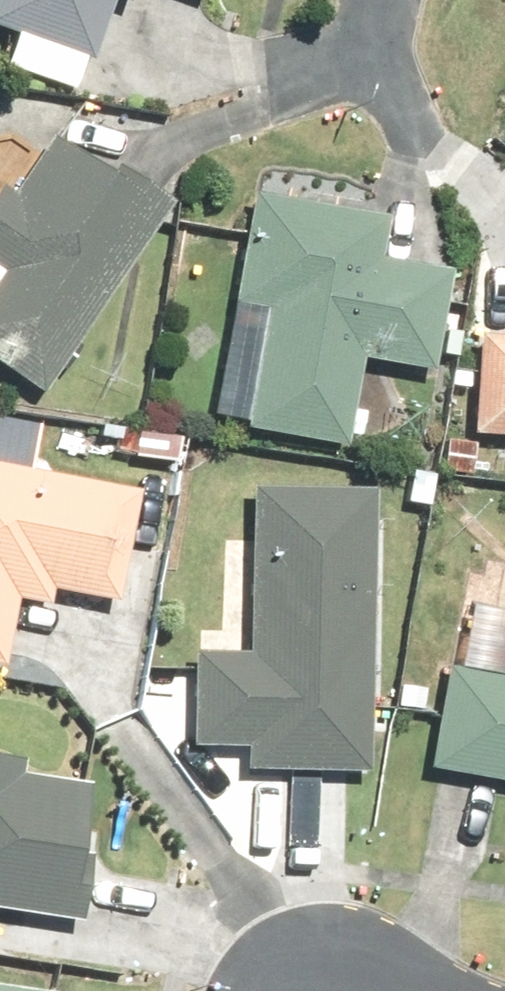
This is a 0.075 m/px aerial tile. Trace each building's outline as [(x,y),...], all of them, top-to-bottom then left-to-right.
[(65,83),(94,0),(0,0),(0,60),(65,83)] [(151,198),(34,122),(0,175),(0,373),(26,390),(151,198)] [(372,215),(234,190),(196,419),(329,441),(343,354),(412,366),(429,267),(366,256),(372,215)] [(457,331),(450,430),(504,434),(504,334),(457,331)] [(0,464),(0,597),(27,602),(31,584),(100,597),(121,487),(0,464)] [(347,769),(354,487),(242,485),(239,640),(178,638),(175,747),(229,748),(229,766),(347,769)] [(491,671),(420,659),(401,774),(504,791),(504,585),(491,671)] [(62,905),(75,777),(6,771),(8,750),(0,749),(0,899),(62,905)] [(61,988),(0,982),(0,990),(61,990),(61,988)]
